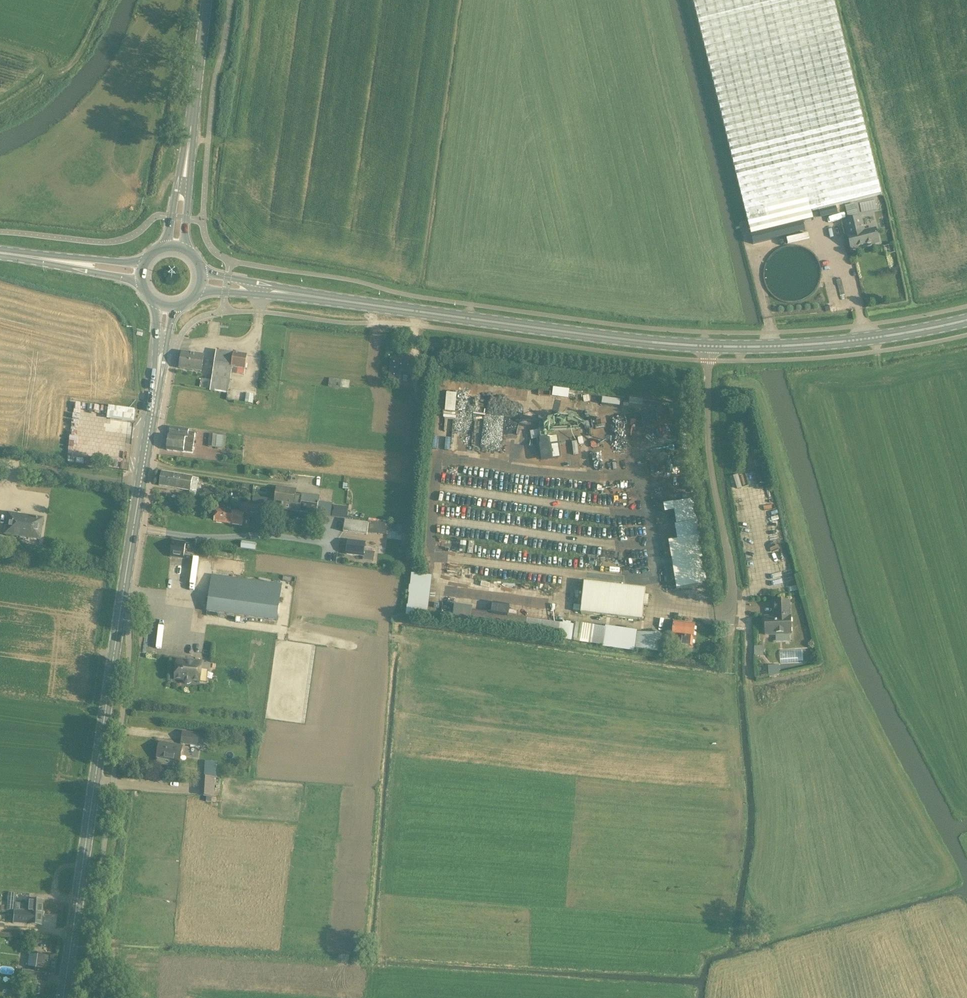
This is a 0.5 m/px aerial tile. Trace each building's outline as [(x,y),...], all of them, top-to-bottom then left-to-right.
[(833,0),(693,0),(751,236),(813,221),(811,213),(881,196),(833,0)] [(869,209),(877,208),(876,200),(868,201),(869,209)] [(847,218),(857,217),(855,204),(846,205),(847,218)] [(848,237),(851,250),(878,244),(875,230),(864,233),(860,219),(845,223),(848,237)] [(834,284),(827,286),(832,309),(839,307),(834,284)] [(216,351),(212,377),(210,393),(227,396),(231,373),(237,373),(238,369),(245,370),(247,357),(233,355),(234,354),(216,351)] [(203,357),(182,354),(180,369),(201,372),(203,357)] [(328,377),(327,386),(349,388),(349,380),(328,377)] [(455,417),(456,392),(444,392),(444,416),(455,417)] [(252,404),(253,395),(246,394),(244,402),(252,404)] [(600,403),(618,406),(619,400),(601,397),(600,403)] [(133,423),(134,411),(109,407),(107,420),(133,423)] [(573,413),(557,415),(563,458),(585,455),(584,442),(577,443),(573,413)] [(528,427),(532,427),(532,420),(509,420),(509,428),(523,428),(523,424),(528,424),(528,427)] [(170,428),(166,450),(183,453),(183,452),(192,454),(195,434),(188,433),(189,431),(170,428)] [(620,447),(618,443),(626,439),(622,431),(605,439),(611,451),(620,447)] [(209,435),(208,447),(220,448),(224,449),(225,437),(221,436),(209,435)] [(521,460),(522,450),(510,448),(508,459),(521,460)] [(178,475),(161,472),(159,486),(190,491),(192,477),(178,475)] [(301,496),(295,495),(295,491),(278,489),(276,488),(274,505),(281,506),(281,510),(299,512),(316,515),(316,514),(331,516),(333,504),(319,502),(319,497),(301,494),(301,496)] [(204,489),(203,497),(214,499),(215,491),(204,489)] [(346,512),(340,511),(340,514),(355,516),(357,503),(348,501),(346,512)] [(216,509),(214,522),(231,525),(231,524),(242,526),(244,514),(261,516),(263,507),(240,504),(239,512),(216,509)] [(698,531),(694,508),(674,512),(677,534),(698,531)] [(39,539),(42,520),(9,515),(6,533),(39,539)] [(345,521),(343,532),(367,535),(367,533),(388,536),(390,524),(369,522),(368,524),(345,521)] [(707,585),(699,537),(669,542),(677,590),(707,585)] [(466,553),(466,541),(451,540),(451,553),(466,553)] [(186,543),(174,541),(172,557),(184,559),(186,543)] [(365,543),(348,541),(346,554),(363,556),(362,560),(373,562),(374,553),(371,552),(371,549),(364,548),(365,543)] [(466,554),(479,555),(479,542),(467,541),(466,554)] [(255,551),(256,544),(241,542),(240,549),(255,551)] [(236,561),(215,557),(206,612),(286,623),(291,586),(232,578),(232,573),(234,573),(236,561)] [(411,574),(407,617),(425,619),(430,576),(411,574)] [(584,583),(581,613),(642,621),(646,590),(584,583)] [(774,616),(765,617),(765,619),(765,636),(792,635),(791,616),(790,616),(790,601),(773,601),(773,604),(774,615),(774,616)] [(674,622),(672,636),(680,637),(679,645),(692,646),(693,639),(695,625),(674,622)] [(156,634),(145,634),(144,651),(162,651),(164,628),(156,628),(156,634)] [(669,637),(637,633),(635,650),(667,654),(669,637)] [(780,650),(780,663),(811,662),(811,649),(780,650)] [(779,675),(778,665),(767,665),(767,675),(779,675)] [(190,684),(198,685),(199,688),(201,690),(204,690),(206,689),(208,686),(215,687),(217,669),(192,666),(190,684)] [(207,748),(209,736),(203,735),(182,732),(180,745),(201,748),(201,747),(207,748)] [(159,743),(157,759),(180,763),(182,747),(159,743)] [(215,779),(204,778),(203,796),(214,797),(215,779)] [(14,911),(28,912),(41,913),(42,901),(28,900),(28,904),(14,903),(7,903),(7,911),(14,912),(14,911)] [(13,924),(27,925),(40,926),(41,913),(28,912),(27,914),(22,914),(22,915),(14,914),(0,912),(0,922),(13,923),(13,924)] [(43,954),(43,955),(37,955),(36,955),(34,972),(23,970),(22,978),(35,979),(36,972),(41,973),(54,975),(56,956),(43,954)]
